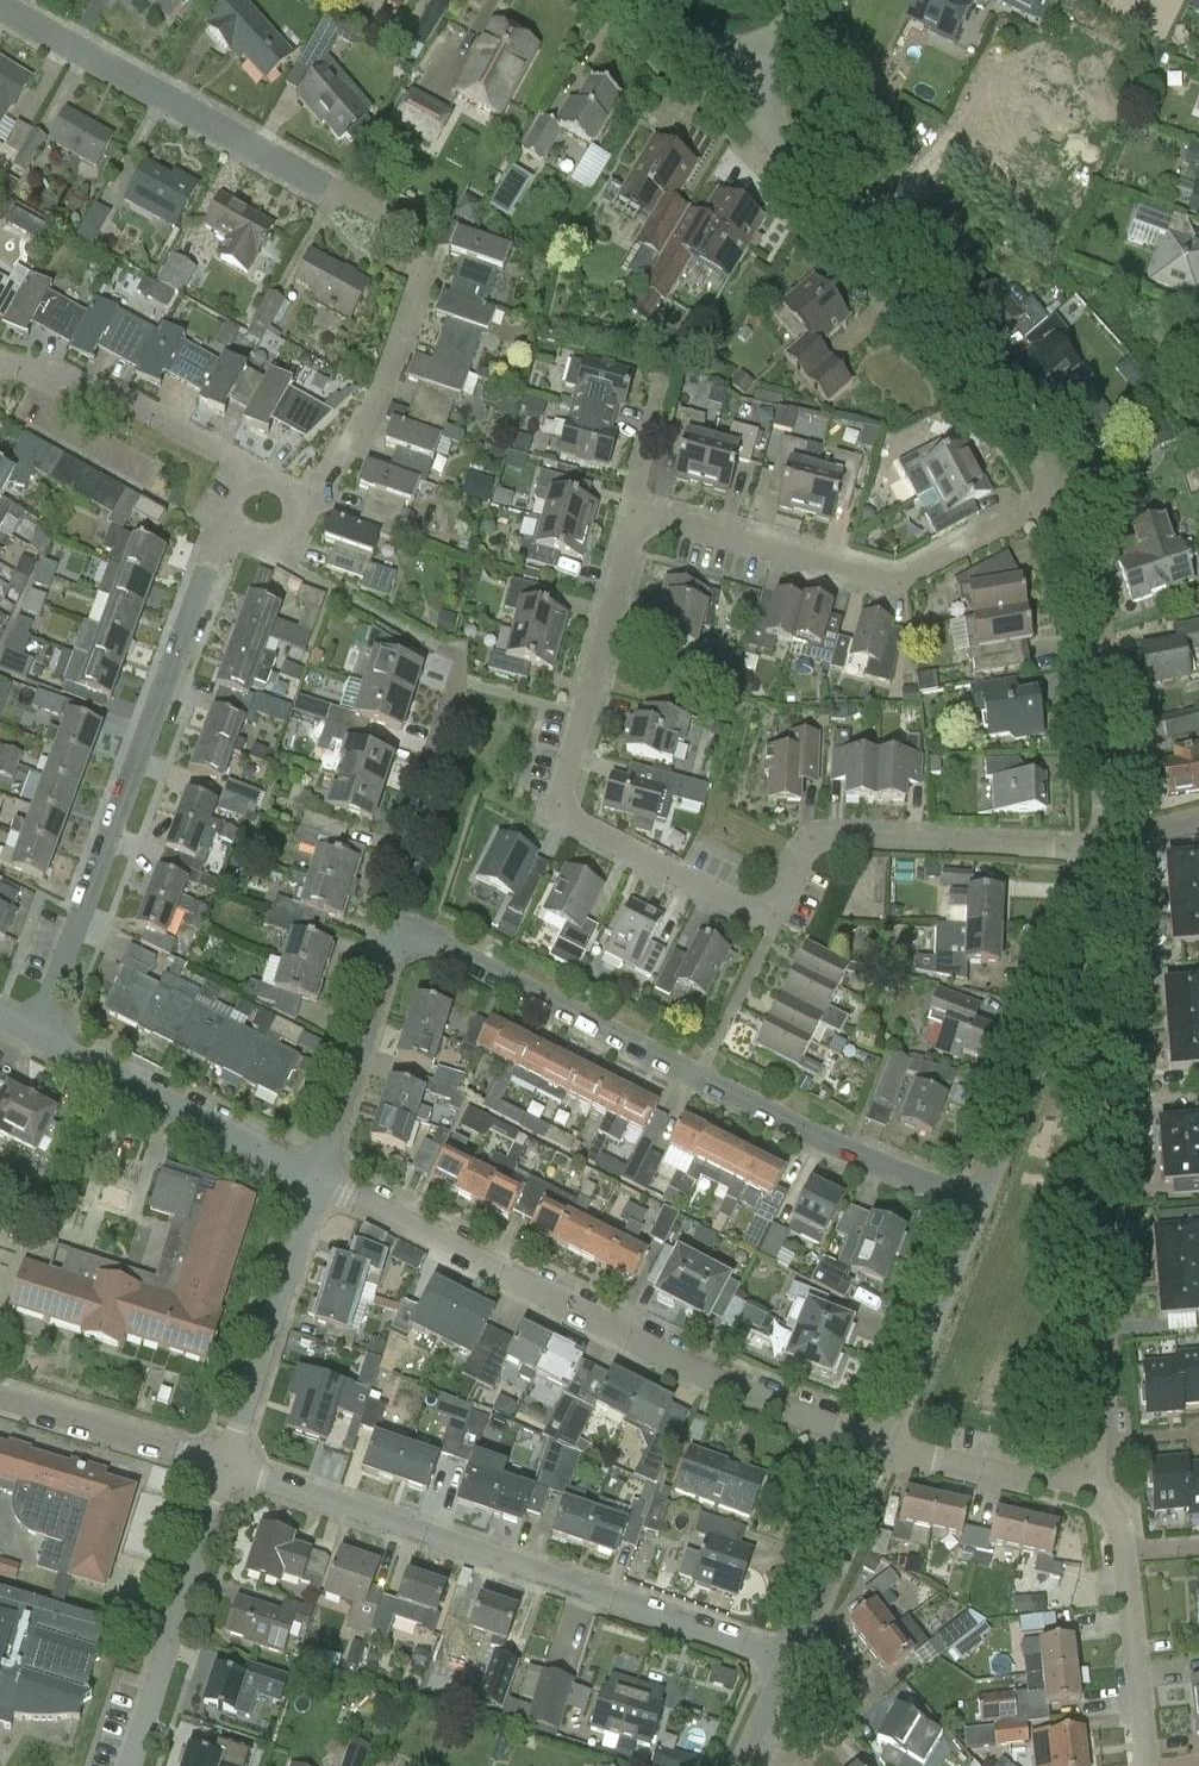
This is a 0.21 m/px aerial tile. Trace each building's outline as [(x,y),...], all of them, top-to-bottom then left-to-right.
[(189,0),(157,0),(155,2),(169,18),(189,0)] [(293,54),(244,0),(235,0),(207,26),(231,52),(236,48),(265,80),(293,54)] [(435,0),(433,0),(408,40),(411,42),(416,45),(422,49),(448,8),(435,0)] [(906,18),(932,31),(931,34),(952,44),(973,2),(969,0),(915,0),(906,18)] [(1044,1),(1042,0),(998,0),(996,2),(1034,21),(1044,1)] [(1079,0),(1064,0),(1058,12),(1070,18),(1079,0)] [(1189,10),(1198,14),(1198,0),(1193,0),(1189,10)] [(984,21),(978,33),(986,37),(992,24),(984,21)] [(498,117),(535,48),(492,25),(455,93),(498,117)] [(1064,61),(1032,45),(989,131),(1019,146),(1028,129),(1055,143),(1067,119),(1039,105),(1047,90),(1049,90),(1064,61)] [(31,79),(0,60),(0,123),(11,105),(14,107),(31,79)] [(1136,75),(1140,67),(1134,64),(1130,72),(1136,75)] [(375,127),(366,117),(369,115),(367,113),(373,108),(354,86),(348,91),(327,67),(298,92),(340,140),(346,135),(358,148),(368,139),(375,127)] [(539,117),(520,149),(542,163),(561,131),(590,148),(622,95),(592,77),(576,102),(569,98),(553,126),(539,117)] [(453,113),(411,90),(391,125),(412,137),(409,143),(427,153),(430,146),(434,148),(453,113)] [(98,166),(114,137),(67,111),(51,141),(98,166)] [(30,130),(16,123),(3,148),(17,156),(30,130)] [(1142,145),(1147,128),(1132,123),(1126,140),(1142,145)] [(26,175),(45,138),(31,131),(12,168),(26,175)] [(634,243),(659,258),(679,225),(688,210),(675,202),(698,164),(653,137),(617,196),(650,216),(634,243)] [(174,228),(198,185),(176,172),(172,178),(147,163),(126,201),(174,228)] [(532,180),(511,168),(487,208),(508,220),(532,180)] [(8,194),(16,180),(5,174),(0,184),(0,190),(8,194)] [(1188,208),(1198,211),(1198,179),(1188,208)] [(665,303),(693,256),(730,278),(766,217),(717,188),(700,217),(688,210),(679,225),(659,258),(629,308),(649,320),(660,301),(665,303)] [(248,272),(273,226),(222,197),(207,226),(229,238),(219,256),(248,272)] [(1191,244),(1193,238),(1187,225),(1185,224),(1186,220),(1139,203),(1132,223),(1168,237),(1152,280),(1197,297),(1198,292),(1198,247),(1191,244)] [(94,206),(77,236),(76,238),(92,246),(109,214),(94,206)] [(6,223),(41,244),(49,230),(14,209),(6,223)] [(465,259),(452,296),(484,308),(485,307),(498,270),(503,272),(512,248),(458,230),(450,253),(465,259)] [(157,283),(156,284),(180,297),(196,270),(174,257),(179,249),(167,243),(154,267),(163,273),(157,282),(157,283)] [(349,320),(369,284),(312,253),(296,282),(320,295),(316,302),(349,320)] [(89,314),(76,307),(49,292),(53,286),(32,275),(24,290),(8,317),(4,325),(25,336),(34,320),(73,342),(89,314)] [(783,355),(828,405),(852,383),(819,346),(850,318),(812,275),(780,304),(807,333),(783,355)] [(147,276),(138,292),(148,298),(157,283),(157,282),(147,276)] [(8,317),(24,290),(0,277),(0,313),(8,317)] [(969,306),(996,339),(1012,326),(1022,338),(1046,318),(1030,299),(1025,302),(1018,292),(1014,289),(1009,289),(1006,291),(1001,294),(994,285),(969,306)] [(466,374),(471,359),(481,330),(488,333),(495,310),(485,307),(484,308),(452,296),(443,292),(435,316),(449,321),(435,363),(435,364),(466,374)] [(291,307),(267,293),(250,324),(278,340),(280,335),(270,329),(273,323),(280,327),(291,307)] [(99,345),(139,368),(155,339),(116,317),(118,312),(97,300),(89,314),(73,342),(70,349),(91,360),(99,345)] [(1051,308),(1050,307),(1042,314),(1046,318),(1060,306),(1057,302),(1051,308)] [(1013,364),(1041,397),(1078,366),(1052,336),(1057,331),(1046,318),(1022,338),(1031,349),(1013,364)] [(223,364),(209,357),(183,342),(186,337),(164,324),(155,339),(139,368),(136,374),(157,385),(166,369),(207,392),(223,364)] [(744,342),(751,333),(744,328),(737,337),(744,342)] [(461,398),(458,396),(466,374),(435,364),(435,363),(416,356),(408,379),(423,384),(416,403),(409,426),(408,427),(408,428),(437,438),(438,436),(463,445),(463,433),(445,427),(452,406),(461,398)] [(231,398),(251,410),(267,381),(226,358),(223,364),(207,392),(201,403),(221,414),(231,398)] [(564,387),(575,389),(570,405),(611,416),(615,402),(623,405),(632,373),(583,360),(581,364),(570,361),(564,387)] [(323,406),(312,400),(293,389),(296,384),(272,371),(267,381),(251,410),(245,421),(266,433),(275,417),(309,436),(334,412),(323,406)] [(751,382),(739,373),(730,385),(743,394),(751,382)] [(1099,447),(1123,427),(1092,390),(1069,410),(1099,447)] [(326,403),(323,406),(334,412),(344,403),(339,397),(336,394),(326,403)] [(546,405),(529,400),(525,415),(542,420),(546,405)] [(607,465),(616,433),(608,430),(611,416),(570,405),(558,452),(607,465)] [(682,445),(673,479),(699,486),(713,436),(700,433),(704,416),(677,409),(668,441),(682,445)] [(775,429),(794,434),(798,415),(780,410),(775,429)] [(432,454),(446,459),(451,446),(448,446),(449,443),(463,447),(463,445),(438,436),(437,438),(408,428),(408,427),(393,421),(385,444),(400,449),(392,471),(392,472),(415,480),(422,482),(432,454)] [(1155,426),(1162,447),(1175,442),(1168,421),(1155,426)] [(749,464),(757,432),(731,425),(727,440),(713,436),(699,486),(725,493),(734,460),(749,464)] [(11,458),(25,466),(39,442),(25,434),(11,458)] [(787,473),(777,507),(803,514),(816,464),(820,448),(782,438),(774,470),(787,473)] [(945,454),(939,441),(897,464),(910,488),(926,479),(932,490),(975,467),(970,458),(972,457),(965,444),(945,454)] [(25,466),(35,472),(40,475),(53,450),(39,442),(25,466)] [(53,450),(40,475),(52,481),(65,457),(53,450)] [(834,452),(830,468),(816,464),(803,514),(830,521),(839,488),(852,491),(861,459),(834,452)] [(65,457),(52,481),(64,488),(77,463),(65,457)] [(35,472),(25,466),(11,458),(5,469),(0,466),(0,499),(8,485),(25,489),(35,472)] [(77,463),(64,488),(77,495),(90,471),(77,463)] [(409,513),(404,511),(415,480),(392,472),(392,471),(366,463),(358,485),(373,491),(366,513),(360,527),(360,528),(380,535),(380,536),(394,541),(399,525),(405,527),(409,528),(412,526),(414,522),(414,518),(412,515),(409,513)] [(917,500),(924,511),(936,536),(966,520),(959,507),(990,491),(983,478),(981,479),(975,467),(932,490),(933,492),(917,500)] [(90,471),(77,495),(89,502),(103,478),(90,471)] [(536,503),(544,505),(541,518),(589,531),(596,504),(586,502),(591,486),(540,472),(533,498),(536,503)] [(103,478),(89,502),(101,509),(115,484),(103,478)] [(489,502),(494,484),(473,478),(468,496),(489,502)] [(115,484),(101,509),(112,515),(107,524),(109,525),(127,491),(115,484)] [(510,508),(513,494),(497,489),(493,503),(510,508)] [(109,525),(112,527),(122,533),(123,531),(133,514),(141,500),(140,500),(140,499),(127,491),(109,525)] [(18,525),(24,514),(0,500),(0,528),(6,518),(18,525)] [(141,500),(133,514),(158,528),(166,514),(141,500)] [(873,514),(866,510),(860,510),(861,522),(873,522),(873,514)] [(1118,562),(1132,602),(1192,581),(1178,541),(1171,544),(1162,517),(1131,527),(1140,554),(1118,562)] [(359,590),(386,599),(394,575),(370,567),(380,536),(380,535),(360,528),(331,518),(323,540),(340,545),(332,570),(362,580),(359,590)] [(554,571),(559,554),(582,560),(589,531),(541,518),(534,547),(521,544),(517,561),(554,571)] [(40,525),(28,548),(39,554),(51,532),(40,525)] [(122,536),(122,533),(112,527),(111,530),(109,530),(101,551),(110,554),(107,564),(123,570),(154,581),(165,551),(122,536)] [(867,540),(856,537),(853,547),(864,550),(867,540)] [(959,603),(964,602),(971,608),(972,619),(1023,610),(1021,596),(1022,595),(1019,579),(1011,580),(1006,571),(1013,567),(1005,553),(952,581),(957,591),(959,603)] [(27,579),(36,561),(24,556),(15,574),(18,575),(27,579)] [(53,578),(57,567),(42,561),(38,572),(53,578)] [(154,581),(123,570),(107,564),(106,565),(108,566),(98,594),(144,611),(154,581)] [(48,591),(53,578),(38,572),(33,586),(48,591)] [(22,594),(28,581),(14,575),(8,587),(22,594)] [(305,652),(320,613),(326,596),(301,586),(295,603),(309,609),(301,630),(276,621),(281,608),(279,607),(286,586),(269,580),(261,601),(250,597),(239,627),(305,652)] [(708,629),(718,594),(665,580),(656,615),(663,617),(658,635),(695,645),(700,627),(708,629)] [(503,610),(515,614),(511,629),(559,642),(567,614),(545,608),(550,591),(511,581),(503,610)] [(26,600),(43,606),(46,597),(31,591),(26,600)] [(133,640),(144,611),(98,594),(87,623),(102,629),(102,628),(133,640)] [(754,621),(740,668),(754,672),(758,658),(753,657),(755,650),(771,655),(775,638),(793,643),(794,640),(793,639),(803,603),(802,603),(776,596),(768,625),(754,621)] [(1184,601),(1187,610),(1198,606),(1198,596),(1184,601)] [(821,664),(828,666),(835,638),(822,634),(830,606),(803,598),(802,603),(803,603),(793,639),(794,640),(808,643),(804,659),(821,664)] [(43,606),(26,600),(20,612),(38,619),(43,606)] [(1029,666),(1025,641),(1030,640),(1027,623),(1026,624),(1023,610),(972,619),(963,621),(972,676),(1029,666)] [(456,617),(440,613),(435,631),(451,635),(456,617)] [(888,684),(903,632),(890,628),(891,622),(863,614),(854,643),(836,638),(829,665),(846,670),(851,655),(867,660),(863,677),(888,684)] [(17,618),(12,631),(27,636),(32,624),(17,618)] [(1173,641),(1140,648),(1147,684),(1187,676),(1183,654),(1198,651),(1198,621),(1171,627),(1173,641)] [(276,658),(264,654),(269,640),(305,653),(305,652),(239,627),(228,655),(271,671),(276,658)] [(91,657),(122,669),(133,640),(102,628),(102,629),(91,657)] [(366,684),(411,699),(421,667),(398,659),(402,646),(373,628),(366,650),(376,654),(366,684)] [(559,642),(511,629),(504,655),(491,652),(486,669),(515,677),(519,661),(552,670),(559,642)] [(722,669),(739,673),(744,653),(727,649),(722,669)] [(32,661),(3,650),(0,658),(0,672),(25,681),(32,661)] [(319,668),(324,654),(315,651),(310,665),(319,668)] [(74,653),(64,682),(66,683),(71,685),(111,699),(122,669),(91,657),(91,659),(74,653)] [(291,708),(255,695),(254,698),(249,696),(254,683),(265,687),(271,671),(228,655),(217,686),(228,690),(224,701),(286,723),(291,708)] [(284,664),(279,677),(293,683),(294,682),(300,684),(304,672),(284,664)] [(917,693),(937,690),(935,674),(916,677),(917,693)] [(970,684),(973,705),(983,703),(987,738),(1008,735),(1014,740),(1041,733),(1035,692),(1015,695),(1012,678),(970,684)] [(72,699),(76,686),(71,685),(66,683),(62,695),(72,699)] [(735,693),(749,697),(752,687),(738,683),(735,693)] [(356,716),(330,708),(326,721),(364,734),(368,720),(401,731),(411,699),(366,684),(356,716)] [(10,688),(0,685),(0,699),(1,699),(5,700),(10,688)] [(916,687),(902,687),(902,701),(916,701),(916,687)] [(36,692),(30,709),(60,719),(66,702),(36,692)] [(297,697),(293,711),(306,715),(310,701),(297,697)] [(244,722),(252,725),(255,714),(285,725),(286,723),(224,701),(223,703),(228,704),(225,715),(213,711),(202,740),(240,754),(244,743),(238,741),(244,722)] [(846,719),(847,704),(831,703),(830,719),(846,719)] [(672,763),(677,743),(683,745),(690,719),(642,705),(638,720),(629,717),(625,731),(630,733),(625,750),(672,763)] [(1167,738),(1198,730),(1198,722),(1196,712),(1163,721),(1167,738)] [(63,733),(48,728),(43,741),(90,758),(101,727),(69,716),(63,733)] [(316,751),(342,759),(336,775),(382,790),(392,757),(352,744),(356,733),(363,736),(364,734),(326,721),(316,751)] [(724,727),(713,724),(712,729),(716,735),(721,737),(724,727)] [(789,733),(789,751),(765,750),(764,771),(769,772),(768,800),(799,801),(800,769),(815,770),(816,734),(789,733)] [(833,733),(832,767),(845,768),(844,799),(874,800),(876,754),(847,753),(848,734),(833,733)] [(906,738),(906,755),(876,754),(874,800),(903,801),(905,771),(919,771),(920,755),(920,738),(906,738)] [(233,753),(240,756),(240,754),(202,740),(192,770),(223,781),(233,753)] [(43,743),(57,748),(47,777),(78,789),(90,758),(43,741),(43,743)] [(1172,761),(1162,762),(1167,795),(1198,790),(1198,744),(1171,748),(1172,761)] [(268,752),(253,746),(248,759),(264,764),(269,752),(268,752)] [(0,747),(0,760),(17,766),(21,754),(0,747)] [(928,759),(929,775),(940,774),(939,759),(928,759)] [(12,780),(17,766),(0,760),(0,776),(12,780)] [(1017,760),(984,761),(985,778),(992,777),(994,813),(1045,811),(1043,775),(1028,776),(1017,760)] [(652,820),(659,795),(697,806),(702,786),(629,766),(626,778),(613,775),(604,806),(652,820)] [(382,790),(336,775),(326,807),(372,821),(382,790)] [(36,807),(68,818),(78,789),(47,777),(36,807)] [(249,805),(254,792),(227,781),(222,795),(249,805)] [(216,839),(232,845),(237,832),(210,822),(217,805),(188,794),(177,821),(206,832),(205,834),(216,838),(216,839)] [(246,814),(249,805),(222,795),(216,811),(243,820),(246,814)] [(29,825),(14,819),(10,832),(56,849),(68,818),(36,807),(29,825)] [(255,825),(257,818),(253,816),(246,814),(243,820),(255,825)] [(348,827),(304,814),(299,829),(343,842),(348,827)] [(639,818),(635,832),(650,836),(654,822),(639,818)] [(209,853),(199,850),(205,834),(206,832),(177,821),(166,849),(181,855),(177,866),(200,875),(209,853)] [(299,829),(294,843),(318,851),(310,878),(347,890),(350,881),(355,882),(361,862),(366,849),(343,842),(299,829)] [(0,860),(0,864),(45,880),(56,849),(10,832),(9,834),(24,839),(18,855),(3,850),(0,860)] [(475,876),(513,896),(506,910),(521,917),(548,865),(533,858),(536,853),(497,833),(475,876)] [(1167,860),(1169,888),(1198,885),(1198,842),(1192,842),(1194,857),(1167,860)] [(913,872),(913,864),(895,863),(895,871),(913,872)] [(186,885),(195,888),(200,875),(177,866),(173,877),(157,871),(147,898),(177,910),(188,914),(204,920),(209,909),(181,899),(186,885)] [(924,866),(924,878),(940,878),(940,866),(924,866)] [(547,959),(575,973),(597,929),(580,920),(598,885),(566,868),(544,911),(566,923),(547,959)] [(912,883),(913,872),(895,871),(894,882),(912,883)] [(971,887),(972,872),(941,871),(940,886),(971,887)] [(291,904),(276,899),(272,911),(323,927),(328,913),(344,917),(349,901),(344,900),(347,890),(310,878),(289,872),(286,884),(296,888),(291,904)] [(1169,888),(1172,916),(1198,914),(1198,885),(1169,888)] [(4,937),(17,912),(11,908),(18,895),(0,886),(0,935),(4,937)] [(967,926),(1000,927),(1001,892),(968,890),(968,892),(949,891),(948,907),(968,908),(967,926)] [(175,941),(166,937),(177,910),(147,898),(136,926),(144,929),(139,943),(169,957),(175,941)] [(650,979),(664,952),(648,943),(661,918),(629,901),(602,954),(650,979)] [(301,923),(323,929),(323,927),(272,911),(267,927),(292,935),(283,962),(321,973),(324,964),(328,965),(335,944),(298,933),(301,923)] [(521,920),(505,912),(495,933),(511,941),(521,920)] [(188,914),(183,927),(199,933),(204,920),(188,914)] [(1172,916),(1174,945),(1198,942),(1198,914),(1172,916)] [(936,924),(935,959),(915,959),(914,973),(966,983),(966,961),(998,963),(1000,927),(967,926),(936,924)] [(696,936),(696,937),(684,958),(674,953),(654,991),(669,999),(677,982),(704,995),(726,951),(696,936)] [(806,942),(793,969),(834,990),(842,974),(866,980),(871,969),(846,963),(806,942)] [(133,948),(122,971),(103,1010),(118,1018),(121,1014),(140,1024),(160,985),(146,979),(155,959),(133,948)] [(187,967),(176,962),(168,977),(165,976),(160,985),(140,1024),(138,1028),(153,1036),(156,1031),(176,1041),(195,1003),(174,993),(187,967)] [(321,973),(283,962),(275,989),(251,982),(247,995),(275,1004),(280,989),(317,1001),(322,985),(318,983),(321,973)] [(780,994),(841,1025),(846,1016),(826,1006),(834,990),(793,969),(780,994)] [(1165,984),(1167,1012),(1198,1009),(1198,981),(1165,984)] [(234,1014),(216,1004),(223,991),(206,982),(197,999),(195,1003),(176,1041),(173,1046),(188,1053),(191,1049),(211,1059),(229,1024),(234,1014)] [(981,1005),(937,988),(927,1014),(929,1015),(926,1023),(943,1029),(934,1052),(958,1062),(962,1051),(979,1058),(991,1029),(974,1022),(981,1005)] [(841,1025),(780,994),(767,1019),(809,1041),(817,1024),(837,1034),(841,1025)] [(406,1027),(441,1039),(451,1009),(416,997),(406,1027)] [(241,1000),(234,1014),(247,1020),(248,1021),(255,1007),(241,1000)] [(1167,1012),(1170,1039),(1198,1037),(1198,1009),(1167,1012)] [(246,1077),(276,1018),(260,1010),(251,1027),(257,1031),(256,1034),(243,1027),(241,1031),(229,1024),(211,1059),(209,1064),(223,1071),(226,1067),(246,1077)] [(489,1024),(476,1017),(463,1042),(476,1049),(489,1024)] [(476,1049),(503,1063),(481,1108),(493,1114),(499,1102),(500,1102),(511,1079),(530,1041),(519,1035),(521,1031),(492,1017),(489,1024),(476,1049)] [(300,1056),(279,1045),(281,1041),(296,1048),(304,1032),(276,1018),(246,1077),(243,1081),(255,1087),(257,1082),(281,1094),(300,1056)] [(809,1041),(767,1019),(754,1046),(815,1076),(819,1067),(800,1057),(809,1041)] [(441,1039),(406,1027),(397,1056),(431,1068),(441,1039)] [(1170,1039),(1172,1067),(1198,1065),(1198,1037),(1170,1039)] [(536,1092),(555,1054),(530,1041),(511,1079),(536,1092)] [(470,1065),(477,1051),(464,1044),(459,1054),(461,1060),(470,1065)] [(561,1105),(581,1067),(555,1054),(536,1092),(561,1105)] [(943,1096),(947,1087),(951,1088),(956,1073),(910,1060),(910,1062),(891,1055),(873,1101),(893,1109),(907,1074),(919,1078),(932,1082),(929,1090),(914,1084),(899,1123),(931,1135),(945,1097),(943,1096)] [(866,1059),(862,1067),(869,1071),(873,1063),(866,1059)] [(437,1067),(433,1081),(460,1089),(465,1076),(437,1067)] [(592,1108),(606,1079),(581,1067),(561,1105),(563,1105),(568,1096),(592,1108)] [(608,1116),(599,1133),(585,1161),(595,1166),(603,1151),(601,1150),(631,1092),(606,1079),(592,1108),(608,1116)] [(414,1122),(426,1126),(431,1112),(418,1109),(423,1094),(450,1102),(448,1109),(459,1114),(466,1099),(457,1096),(460,1089),(433,1081),(432,1083),(424,1080),(421,1090),(390,1080),(380,1110),(415,1121),(414,1122)] [(10,1142),(31,1100),(6,1087),(0,1100),(0,1138),(10,1142)] [(980,1096),(958,1089),(952,1104),(973,1112),(980,1096)] [(617,1145),(618,1145),(628,1126),(643,1134),(657,1105),(631,1092),(601,1150),(603,1151),(611,1155),(617,1145)] [(31,1100),(10,1142),(51,1164),(65,1136),(49,1128),(56,1113),(31,1100)] [(525,1115),(500,1102),(499,1102),(493,1114),(518,1127),(525,1115)] [(1160,1122),(1161,1135),(1157,1135),(1158,1150),(1162,1149),(1163,1152),(1198,1149),(1198,1104),(1195,1105),(1196,1119),(1160,1122)] [(489,1132),(494,1121),(468,1108),(459,1125),(461,1129),(482,1140),(485,1139),(489,1132)] [(405,1151),(414,1122),(415,1121),(380,1110),(370,1140),(405,1151)] [(543,1140),(550,1128),(525,1115),(518,1127),(543,1140)] [(676,1174),(662,1201),(671,1206),(709,1131),(683,1118),(662,1158),(650,1152),(633,1186),(647,1192),(660,1166),(676,1174)] [(494,1121),(489,1132),(514,1144),(519,1134),(494,1121)] [(439,1127),(430,1144),(425,1141),(410,1170),(427,1178),(442,1149),(450,1133),(439,1127)] [(550,1128),(543,1140),(570,1154),(576,1141),(550,1128)] [(697,1185),(701,1178),(714,1185),(734,1144),(709,1131),(671,1206),(681,1211),(694,1184),(697,1185)] [(726,1199),(718,1215),(728,1220),(745,1186),(759,1157),(734,1144),(714,1185),(727,1192),(724,1198),(726,1199)] [(633,1186),(650,1152),(637,1145),(620,1179),(633,1186)] [(529,1179),(523,1191),(509,1184),(518,1168),(516,1167),(524,1152),(513,1146),(505,1161),(483,1207),(509,1220),(512,1214),(522,1219),(539,1184),(529,1179)] [(1163,1152),(1163,1154),(1159,1155),(1160,1169),(1164,1169),(1165,1181),(1198,1179),(1198,1149),(1163,1152)] [(458,1194),(472,1166),(446,1152),(431,1181),(458,1194)] [(505,1161),(494,1156),(485,1172),(472,1166),(458,1194),(483,1207),(505,1161)] [(771,1224),(786,1195),(775,1189),(785,1170),(759,1157),(745,1186),(765,1196),(739,1246),(757,1255),(772,1225),(771,1224)] [(149,1210),(191,1223),(190,1225),(195,1227),(173,1296),(138,1285),(136,1291),(99,1279),(96,1286),(25,1263),(10,1309),(82,1332),(80,1336),(94,1341),(93,1346),(103,1349),(105,1344),(119,1348),(123,1336),(205,1362),(221,1311),(219,1310),(254,1201),(218,1190),(215,1197),(196,1191),(198,1185),(161,1173),(149,1210)] [(555,1243),(570,1215),(576,1202),(539,1184),(522,1219),(533,1224),(530,1231),(555,1243)] [(595,1189),(585,1184),(576,1202),(570,1215),(555,1243),(581,1256),(595,1228),(582,1221),(591,1205),(588,1203),(595,1189)] [(824,1236),(842,1200),(811,1184),(793,1220),(824,1236)] [(619,1221),(628,1225),(636,1208),(627,1204),(619,1221)] [(642,1230),(640,1229),(647,1214),(636,1208),(628,1225),(620,1240),(606,1269),(633,1282),(647,1253),(634,1247),(642,1230)] [(664,1246),(679,1215),(663,1208),(649,1238),(664,1246)] [(870,1218),(846,1208),(834,1233),(894,1256),(904,1230),(871,1217),(870,1218)] [(773,1264),(789,1233),(772,1225),(757,1255),(773,1264)] [(595,1228),(581,1256),(606,1269),(620,1240),(595,1228)] [(1155,1232),(1157,1260),(1198,1257),(1198,1241),(1198,1229),(1155,1232)] [(833,1234),(847,1240),(838,1264),(851,1269),(850,1270),(883,1283),(894,1256),(834,1233),(833,1234)] [(317,1285),(323,1288),(323,1289),(358,1300),(363,1284),(377,1288),(388,1254),(353,1243),(347,1263),(333,1258),(328,1273),(321,1272),(317,1285)] [(703,1266),(677,1252),(677,1253),(665,1247),(658,1261),(669,1267),(655,1294),(659,1296),(656,1300),(672,1309),(674,1305),(681,1308),(703,1266)] [(424,1257),(411,1251),(404,1265),(417,1272),(424,1257)] [(1157,1260),(1159,1287),(1198,1284),(1198,1257),(1157,1260)] [(818,1265),(809,1282),(843,1301),(852,1284),(818,1265)] [(740,1287),(728,1281),(729,1280),(703,1266),(681,1308),(687,1311),(685,1316),(701,1324),(703,1320),(707,1322),(721,1295),(732,1301),(733,1299),(740,1287)] [(434,1282),(415,1319),(400,1311),(387,1337),(403,1345),(411,1330),(438,1345),(463,1297),(434,1282)] [(829,1298),(793,1284),(787,1298),(796,1302),(785,1328),(796,1332),(841,1350),(843,1343),(848,1345),(854,1328),(850,1327),(852,1323),(823,1311),(829,1298)] [(1159,1287),(1162,1315),(1198,1312),(1198,1284),(1159,1287)] [(307,1315),(314,1318),(312,1322),(328,1326),(322,1343),(351,1353),(356,1336),(347,1333),(358,1300),(323,1289),(318,1304),(312,1303),(307,1315)] [(474,1349),(476,1344),(493,1312),(463,1297),(438,1345),(468,1360),(460,1375),(476,1383),(490,1356),(474,1349)] [(746,1306),(733,1299),(732,1301),(720,1324),(732,1331),(746,1306)] [(522,1367),(517,1377),(531,1385),(536,1375),(552,1342),(523,1327),(506,1359),(522,1367)] [(841,1350),(796,1332),(785,1359),(830,1377),(831,1373),(835,1375),(842,1359),(838,1357),(841,1350)] [(371,1339),(366,1355),(380,1360),(385,1343),(371,1339)] [(536,1375),(565,1390),(541,1437),(557,1445),(558,1443),(590,1378),(575,1370),(582,1357),(552,1342),(536,1375)] [(1179,1355),(1180,1362),(1183,1403),(1198,1402),(1198,1353),(1179,1355)] [(490,1356),(476,1383),(492,1391),(506,1364),(490,1356)] [(1180,1362),(1145,1364),(1147,1387),(1143,1388),(1144,1404),(1148,1404),(1149,1413),(1183,1410),(1183,1403),(1180,1362)] [(335,1412),(362,1421),(372,1393),(297,1369),(291,1387),(300,1390),(287,1429),(325,1442),(335,1412)] [(624,1421),(641,1387),(611,1372),(605,1385),(590,1378),(558,1443),(574,1451),(596,1406),(624,1421)] [(633,1478),(650,1485),(652,1485),(661,1470),(687,1418),(668,1408),(671,1403),(641,1387),(624,1421),(625,1421),(623,1425),(639,1434),(646,1451),(633,1478)] [(360,1428),(377,1434),(387,1407),(369,1401),(360,1428)] [(471,1466),(483,1431),(480,1430),(484,1416),(471,1412),(466,1425),(454,1460),(471,1466)] [(450,1420),(438,1454),(454,1460),(466,1425),(450,1420)] [(358,1433),(350,1430),(342,1454),(349,1457),(358,1433)] [(363,1471),(393,1481),(406,1447),(409,1439),(390,1432),(387,1441),(375,1436),(363,1471)] [(579,1441),(574,1450),(583,1455),(587,1445),(579,1441)] [(13,1496),(11,1505),(12,1512),(13,1519),(17,1525),(21,1530),(26,1534),(33,1537),(47,1541),(39,1568),(105,1588),(134,1490),(102,1481),(105,1472),(71,1462),(70,1466),(28,1454),(30,1449),(9,1443),(7,1448),(0,1445),(0,1493),(13,1496)] [(436,1457),(406,1447),(393,1481),(425,1492),(436,1457)] [(585,1495),(568,1489),(580,1454),(563,1448),(558,1465),(549,1492),(564,1498),(563,1502),(551,1535),(583,1547),(594,1513),(581,1508),(585,1495)] [(675,1491),(749,1519),(764,1477),(690,1450),(675,1491)] [(549,1492),(558,1465),(541,1459),(532,1487),(549,1492)] [(1187,1459),(1152,1462),(1153,1470),(1149,1471),(1150,1487),(1154,1487),(1156,1510),(1190,1507),(1187,1466),(1187,1459)] [(1187,1466),(1190,1507),(1190,1515),(1198,1514),(1198,1465),(1187,1466)] [(456,1503),(489,1514),(500,1480),(468,1469),(456,1503)] [(503,1470),(500,1480),(489,1514),(520,1524),(531,1491),(518,1486),(521,1476),(503,1470)] [(652,1485),(656,1486),(652,1498),(665,1503),(669,1489),(663,1487),(668,1472),(661,1470),(652,1485)] [(609,1518),(614,1505),(598,1500),(594,1513),(583,1547),(614,1557),(618,1545),(635,1551),(642,1531),(641,1531),(652,1498),(656,1486),(652,1485),(650,1485),(646,1497),(640,1495),(638,1502),(633,1501),(625,1524),(609,1518)] [(906,1491),(898,1522),(895,1521),(891,1541),(907,1544),(911,1526),(929,1530),(937,1498),(906,1491)] [(665,1503),(652,1498),(641,1531),(642,1531),(658,1536),(668,1504),(665,1503)] [(929,1530),(959,1537),(957,1546),(972,1549),(976,1531),(962,1528),(968,1506),(937,1498),(929,1530)] [(996,1512),(990,1535),(976,1531),(972,1549),(988,1553),(990,1544),(1019,1551),(1026,1519),(996,1512)] [(693,1535),(707,1539),(701,1557),(685,1551),(677,1576),(691,1581),(691,1584),(717,1592),(718,1589),(736,1595),(751,1551),(740,1547),(745,1530),(700,1515),(693,1535)] [(1060,1579),(1049,1576),(1053,1557),(1050,1556),(1057,1527),(1026,1519),(1019,1551),(1038,1556),(1031,1585),(1057,1592),(1060,1579)] [(310,1584),(307,1595),(316,1598),(323,1578),(303,1572),(310,1551),(291,1545),(293,1537),(261,1526),(246,1572),(279,1583),(281,1575),(310,1584)] [(962,1561),(970,1562),(973,1551),(964,1549),(962,1561)] [(340,1551),(325,1595),(354,1605),(346,1631),(364,1637),(361,1644),(352,1641),(346,1661),(347,1661),(339,1672),(354,1677),(367,1638),(382,1594),(368,1589),(377,1564),(340,1551)] [(972,1563),(989,1568),(992,1556),(975,1552),(972,1563)] [(863,1568),(874,1574),(881,1561),(870,1555),(863,1568)] [(922,1562),(907,1559),(907,1560),(904,1572),(919,1576),(922,1562)] [(0,1561),(0,1577),(15,1582),(20,1567),(0,1561)] [(872,1604),(848,1623),(867,1648),(893,1628),(883,1614),(896,1603),(887,1591),(898,1582),(889,1570),(862,1591),(872,1604)] [(443,1586),(407,1573),(398,1599),(382,1594),(367,1638),(368,1638),(370,1634),(387,1639),(394,1620),(416,1628),(415,1630),(433,1636),(440,1616),(434,1614),(443,1586)] [(0,1715),(7,1717),(19,1719),(33,1720),(45,1720),(52,1720),(68,1718),(75,1719),(77,1719),(82,1699),(91,1697),(86,1688),(95,1661),(103,1656),(99,1647),(106,1622),(0,1590),(0,1715)] [(1016,1602),(1016,1613),(1027,1613),(1045,1612),(1044,1596),(1016,1597),(1016,1602)] [(505,1653),(510,1638),(506,1637),(515,1610),(480,1598),(470,1630),(492,1637),(489,1647),(505,1653)] [(282,1653),(292,1621),(307,1626),(312,1609),(285,1600),(280,1613),(237,1600),(227,1631),(253,1640),(252,1644),(282,1653)] [(946,1651),(976,1628),(965,1613),(935,1637),(946,1651)] [(887,1673),(913,1654),(914,1655),(928,1644),(907,1617),(893,1628),(867,1648),(887,1673)] [(1022,1658),(1041,1656),(1043,1674),(1076,1670),(1072,1639),(1040,1642),(1038,1628),(1019,1630),(1022,1658)] [(304,1648),(301,1661),(338,1669),(341,1656),(304,1648)] [(417,1650),(412,1667),(424,1671),(430,1654),(417,1650)] [(493,1652),(477,1700),(504,1709),(520,1662),(493,1652)] [(249,1718),(256,1697),(279,1705),(287,1678),(247,1666),(244,1677),(215,1668),(204,1704),(249,1718)] [(541,1670),(528,1666),(519,1698),(532,1702),(531,1707),(508,1700),(501,1720),(556,1738),(557,1732),(559,1733),(575,1681),(541,1670)] [(977,1697),(977,1700),(960,1702),(963,1722),(979,1721),(979,1722),(992,1720),(993,1726),(1024,1723),(1024,1724),(1048,1721),(1046,1705),(1079,1701),(1076,1670),(1043,1674),(1045,1693),(1027,1695),(1027,1691),(977,1697)] [(735,1675),(726,1672),(721,1687),(730,1690),(735,1675)] [(618,1738),(631,1696),(636,1682),(611,1675),(606,1689),(602,1688),(590,1729),(618,1738)] [(1190,1679),(1193,1708),(1198,1708),(1198,1678),(1190,1679)] [(614,1755),(631,1760),(636,1743),(648,1747),(661,1705),(657,1704),(661,1690),(636,1682),(631,1696),(618,1738),(619,1738),(614,1755)] [(904,1758),(915,1740),(930,1750),(938,1736),(922,1727),(923,1726),(895,1709),(876,1741),(904,1758)] [(993,1726),(995,1744),(995,1746),(1026,1742),(1024,1724),(1024,1723),(993,1726)] [(1082,1730),(1048,1733),(1048,1731),(1029,1733),(1033,1765),(1086,1765),(1082,1730)] [(501,1762),(510,1741),(500,1736),(491,1758),(501,1762)] [(244,1764),(249,1750),(219,1741),(215,1756),(189,1748),(183,1765),(244,1765),(244,1764)] [(370,1748),(350,1741),(342,1765),(364,1765),(370,1748)] [(653,1765),(698,1765),(700,1761),(656,1747),(651,1765),(653,1765)]
